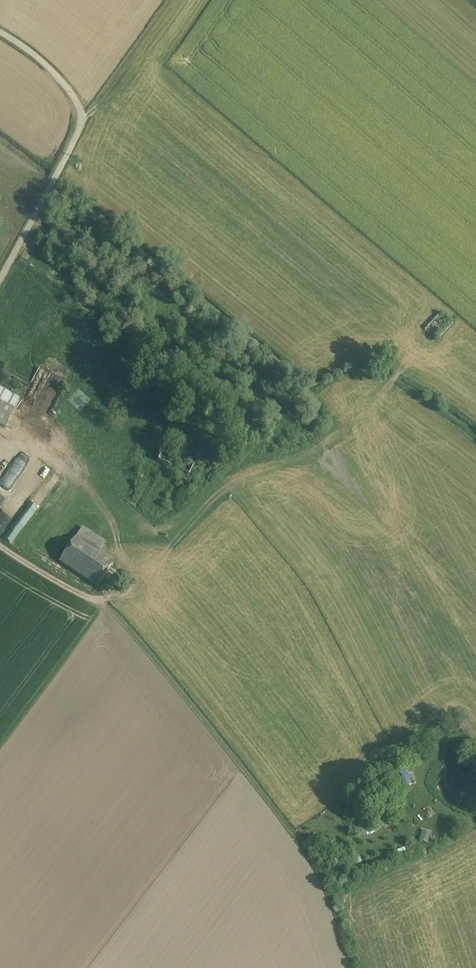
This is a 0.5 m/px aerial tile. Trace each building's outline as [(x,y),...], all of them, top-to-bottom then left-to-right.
[(436,340),(452,323),(439,312),(423,328),(436,340)] [(0,370),(0,388),(21,400),(22,401),(30,388),(0,370)] [(0,388),(0,403),(14,411),(21,400),(0,388)] [(0,403),(0,422),(6,426),(14,411),(0,403)] [(177,472),(184,477),(188,469),(181,465),(177,472)] [(115,564),(76,539),(61,563),(100,587),(115,564)] [(417,840),(426,843),(429,832),(421,829),(417,840)]
